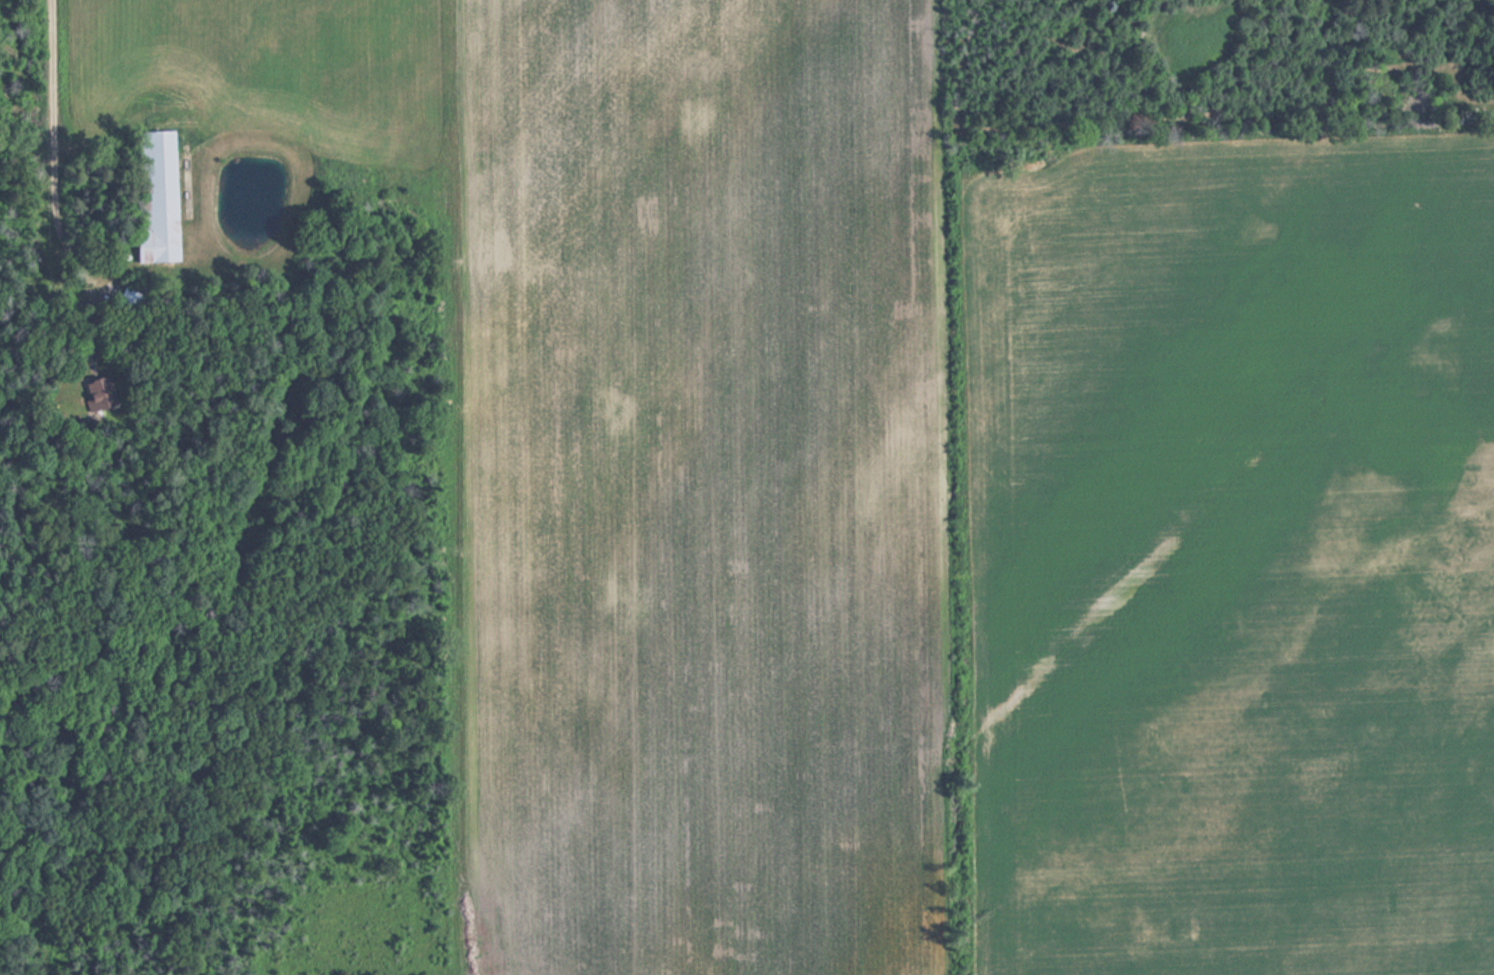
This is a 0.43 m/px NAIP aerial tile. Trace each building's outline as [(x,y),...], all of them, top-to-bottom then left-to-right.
[(141,132),(144,263),(184,263),(181,131),(141,132)] [(117,379),(94,381),(98,412),(120,410),(117,379)]
